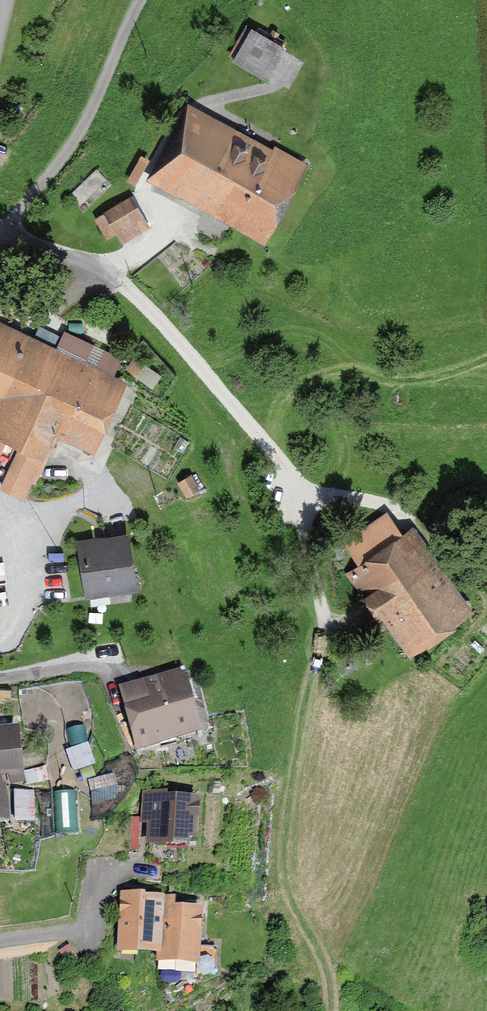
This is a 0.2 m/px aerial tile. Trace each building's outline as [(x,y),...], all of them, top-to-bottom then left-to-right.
[(253,31),(236,60),(267,77),(284,48),(253,31)] [(179,195),(185,183),(262,225),(297,163),(276,151),(270,162),(191,119),(156,182),(179,195)] [(117,232),(123,242),(149,227),(131,197),(96,219),(107,238),(117,232)] [(62,424),(92,439),(115,390),(0,336),(0,437),(21,447),(2,487),(22,496),(46,445),(51,448),(62,424)] [(203,493),(195,477),(182,483),(191,499),(203,493)] [(464,605),(451,587),(443,592),(388,516),(347,545),(361,565),(349,573),(377,614),(390,605),(400,619),(390,626),(406,647),(464,605)] [(81,544),(89,594),(133,587),(126,537),(81,544)] [(124,697),(138,749),(176,739),(174,731),(193,726),(182,681),(165,686),(163,679),(142,684),(144,692),(124,697)] [(19,772),(19,771),(15,733),(0,734),(0,774),(13,773),(19,772)] [(69,754),(74,768),(93,761),(88,747),(69,754)] [(27,770),(19,771),(19,772),(13,773),(14,781),(29,778),(30,781),(50,777),(47,765),(27,770)] [(56,773),(63,803),(80,798),(72,769),(56,773)] [(156,811),(155,822),(151,821),(150,841),(180,843),(180,836),(194,837),(196,803),(160,801),(161,795),(146,794),(145,811),(156,811)] [(136,950),(158,951),(161,902),(124,897),(122,940),(137,941),(136,950)] [(171,903),(161,902),(158,951),(158,958),(176,959),(176,969),(178,971),(192,972),(195,970),(199,913),(172,911),(173,905),(171,903)]
